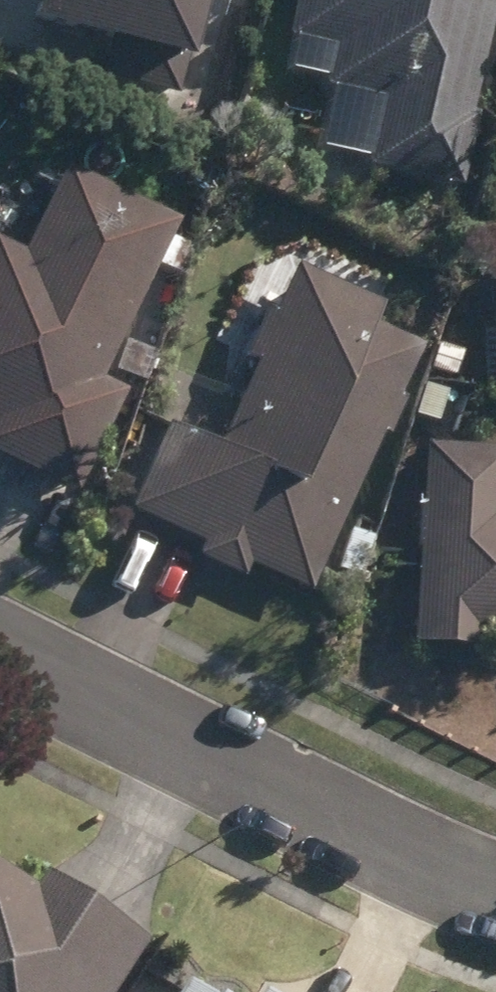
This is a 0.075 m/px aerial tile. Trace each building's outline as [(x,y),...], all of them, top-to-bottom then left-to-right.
[(34,21),(106,38),(97,72),(173,91),(181,60),(190,63),(206,0),(39,0),(34,21)] [(458,182),(473,114),(469,112),(495,0),(292,0),(285,35),(331,46),(322,83),(380,96),(366,161),(458,182)] [(75,491),(125,388),(99,376),(178,219),(65,163),(22,251),(0,241),(0,453),(75,491)] [(246,561),(305,589),(379,431),(385,432),(401,400),(394,397),(418,345),(369,322),(377,305),(291,265),(269,313),(262,310),(242,353),(256,359),(216,447),(164,422),(124,506),(199,540),(193,555),(239,576),(246,561)] [(130,342),(153,350),(162,323),(138,316),(130,342)] [(454,375),(462,350),(435,342),(427,366),(454,375)] [(414,415),(437,423),(446,390),(422,384),(414,415)] [(423,446),(411,644),(483,648),(484,641),(495,642),(495,450),(423,446)] [(331,569),(355,578),(370,535),(346,528),(331,569)] [(140,940),(39,873),(28,889),(0,871),(0,991),(106,991),(140,940)]
